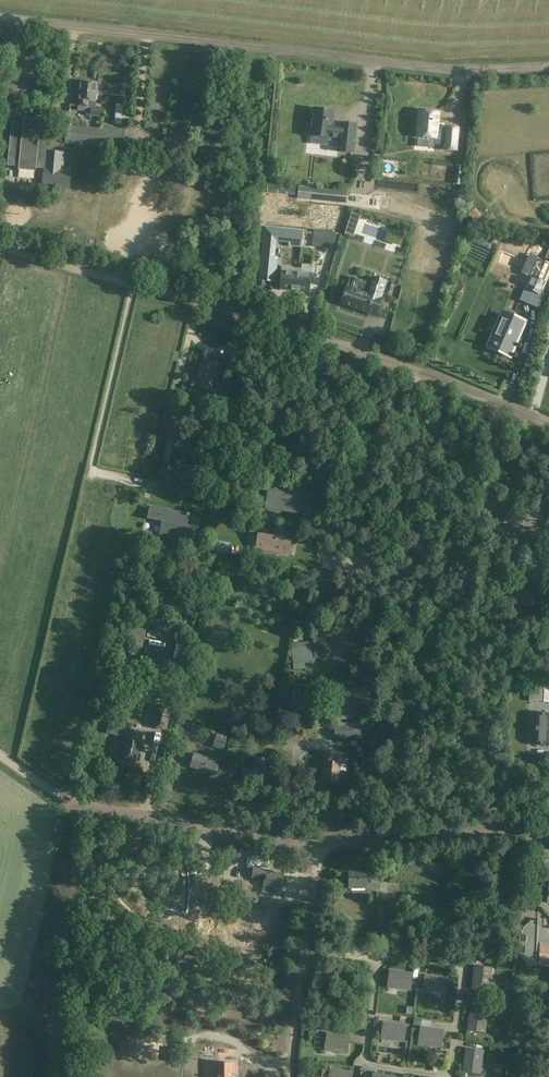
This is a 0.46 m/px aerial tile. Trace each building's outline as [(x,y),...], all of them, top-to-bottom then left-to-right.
[(80,82),(79,106),(91,107),(90,117),(104,118),(105,108),(95,108),(97,84),(80,82)] [(310,126),(309,135),(311,135),(311,136),(330,139),(330,141),(339,142),(338,152),(354,153),(357,125),(341,123),(341,129),(332,128),(334,112),(332,111),(332,109),(324,108),(324,110),(314,109),(312,126),(310,126)] [(428,112),(420,111),(418,126),(416,126),(416,135),(418,135),(418,137),(435,138),(434,144),(445,145),(445,149),(456,150),(458,128),(447,127),(446,130),(437,129),(438,113),(436,113),(436,111),(429,110),(428,112)] [(19,167),(18,170),(19,170),(34,171),(35,171),(36,168),(43,169),(47,169),(49,151),(51,126),(52,120),(41,119),(23,118),(23,123),(11,122),(7,166),(19,167)] [(67,127),(65,144),(124,149),(125,131),(67,127)] [(166,135),(165,150),(194,152),(196,137),(166,135)] [(455,179),(462,180),(464,167),(456,165),(455,179)] [(274,193),(295,195),(295,188),(275,186),(274,193)] [(299,188),(298,195),(347,200),(348,193),(299,188)] [(303,231),(265,228),(260,281),(276,282),(278,258),(275,258),(276,242),(289,243),(289,246),(302,247),(303,231)] [(312,247),(323,248),(324,239),(313,238),(312,247)] [(281,271),(279,290),(309,293),(311,274),(301,273),(301,268),(282,266),(281,271)] [(346,285),(340,305),(352,309),(352,308),(359,311),(377,317),(384,298),(382,297),(387,280),(373,276),(370,283),(350,276),(347,286),(346,285)] [(497,350),(508,355),(522,322),(504,314),(491,344),(494,345),(494,346),(496,347),(496,346),(498,347),(497,350)] [(203,358),(197,378),(202,379),(199,387),(215,392),(224,365),(203,358)] [(268,402),(270,414),(282,413),(279,400),(268,402)] [(168,441),(179,443),(185,416),(174,414),(174,415),(169,414),(163,437),(166,437),(166,438),(168,439),(168,441)] [(179,443),(168,441),(164,457),(166,458),(164,463),(174,465),(175,460),(179,443)] [(231,479),(219,477),(217,488),(229,490),(231,479)] [(236,493),(253,495),(255,484),(238,481),(236,493)] [(313,493),(314,492),(268,486),(269,487),(267,504),(310,510),(312,493),(313,493)] [(480,495),(479,504),(492,504),(493,495),(480,495)] [(187,513),(150,506),(151,507),(149,518),(166,521),(165,526),(162,525),(160,534),(159,534),(159,535),(191,541),(193,532),(183,530),(184,525),(187,526),(190,514),(187,513)] [(230,523),(219,535),(229,544),(240,531),(230,523)] [(504,529),(504,540),(521,541),(522,527),(513,527),(513,530),(504,529)] [(290,532),(262,528),(261,536),(258,536),(258,538),(256,549),(289,554),(291,541),(288,540),(290,532)] [(364,539),(362,552),(369,553),(371,540),(364,539)] [(213,541),(211,550),(228,552),(229,544),(213,541)] [(128,626),(124,643),(143,647),(147,630),(128,626)] [(315,659),(327,658),(326,637),(313,638),(313,642),(315,659)] [(315,659),(313,642),(292,644),(294,670),(303,669),(302,665),(316,663),(315,659)] [(134,670),(144,673),(160,675),(164,659),(147,656),(147,658),(137,656),(134,670)] [(531,685),(544,686),(544,674),(531,674),(531,685)] [(367,686),(333,690),(335,713),(369,710),(367,686)] [(294,689),(293,712),(305,713),(306,689),(294,689)] [(168,693),(163,698),(170,703),(174,698),(168,693)] [(170,708),(158,705),(154,728),(166,731),(170,708)] [(536,713),(534,746),(548,747),(548,714),(536,713)] [(361,727),(335,728),(335,739),(362,738),(361,727)] [(128,730),(122,758),(139,761),(143,741),(134,739),(135,731),(128,730)] [(215,738),(212,748),(224,751),(228,737),(219,734),(217,739),(215,738)] [(349,754),(327,751),(326,759),(324,780),(339,782),(341,765),(348,766),(349,754)] [(195,755),(191,768),(216,775),(220,762),(195,755)] [(256,759),(255,780),(266,781),(267,759),(256,759)] [(260,870),(259,879),(265,880),(263,887),(281,890),(284,874),(260,870)] [(366,873),(349,873),(349,888),(366,888),(366,882),(376,882),(376,874),(366,874),(366,873)] [(198,879),(197,892),(229,896),(232,885),(198,879)] [(389,906),(378,906),(378,934),(390,934),(389,906)] [(190,920),(188,931),(211,935),(212,924),(190,920)] [(537,966),(538,934),(539,920),(538,920),(538,926),(529,925),(528,925),(525,928),(523,932),(522,936),(520,936),(520,943),(522,943),(521,947),(520,947),(519,954),(521,955),(521,958),(522,961),(524,963),(527,963),(527,967),(537,967),(537,966)] [(244,943),(257,942),(256,924),(243,924),(244,943)] [(537,966),(540,966),(540,967),(548,967),(548,936),(548,934),(538,934),(537,966)] [(476,967),(473,989),(489,991),(492,970),(476,967)] [(390,971),(388,987),(410,991),(412,974),(390,971)] [(426,976),(423,992),(445,996),(447,979),(426,976)] [(471,1008),(468,1030),(484,1032),(487,1011),(471,1008)] [(384,1023),(381,1039),(404,1042),(406,1026),(384,1023)] [(421,1028),(419,1044),(441,1048),(443,1032),(421,1028)] [(327,1033),(324,1050),(346,1053),(349,1037),(327,1033)] [(467,1050),(464,1071),(480,1074),(483,1052),(467,1050)] [(196,1055),(188,1055),(187,1064),(196,1064),(196,1055)] [(218,1076),(231,1076),(231,1073),(235,1073),(235,1064),(218,1064),(218,1076)]
